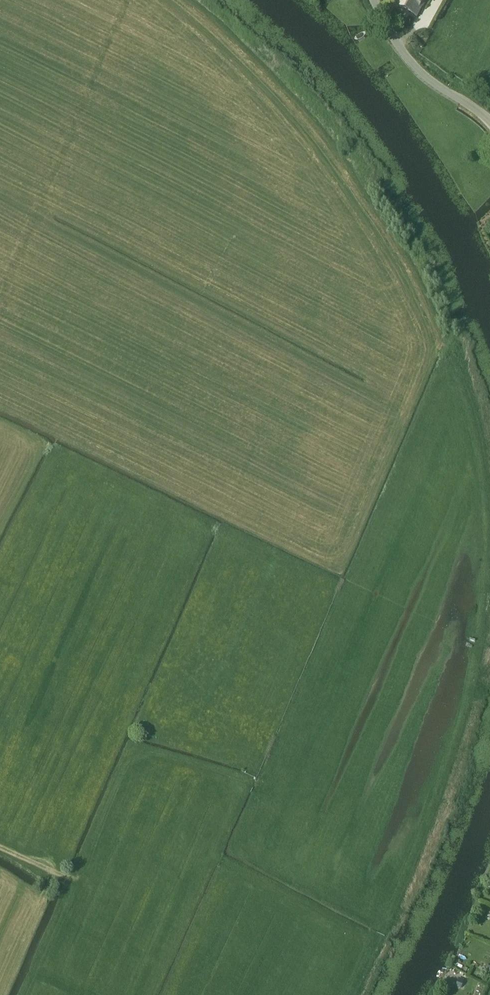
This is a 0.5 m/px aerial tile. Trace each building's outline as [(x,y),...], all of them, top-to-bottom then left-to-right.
[(395,6),(415,16),(421,6),(422,7),(425,0),(399,0),(395,6)] [(459,978),(456,985),(461,988),(464,981),(459,978)]
